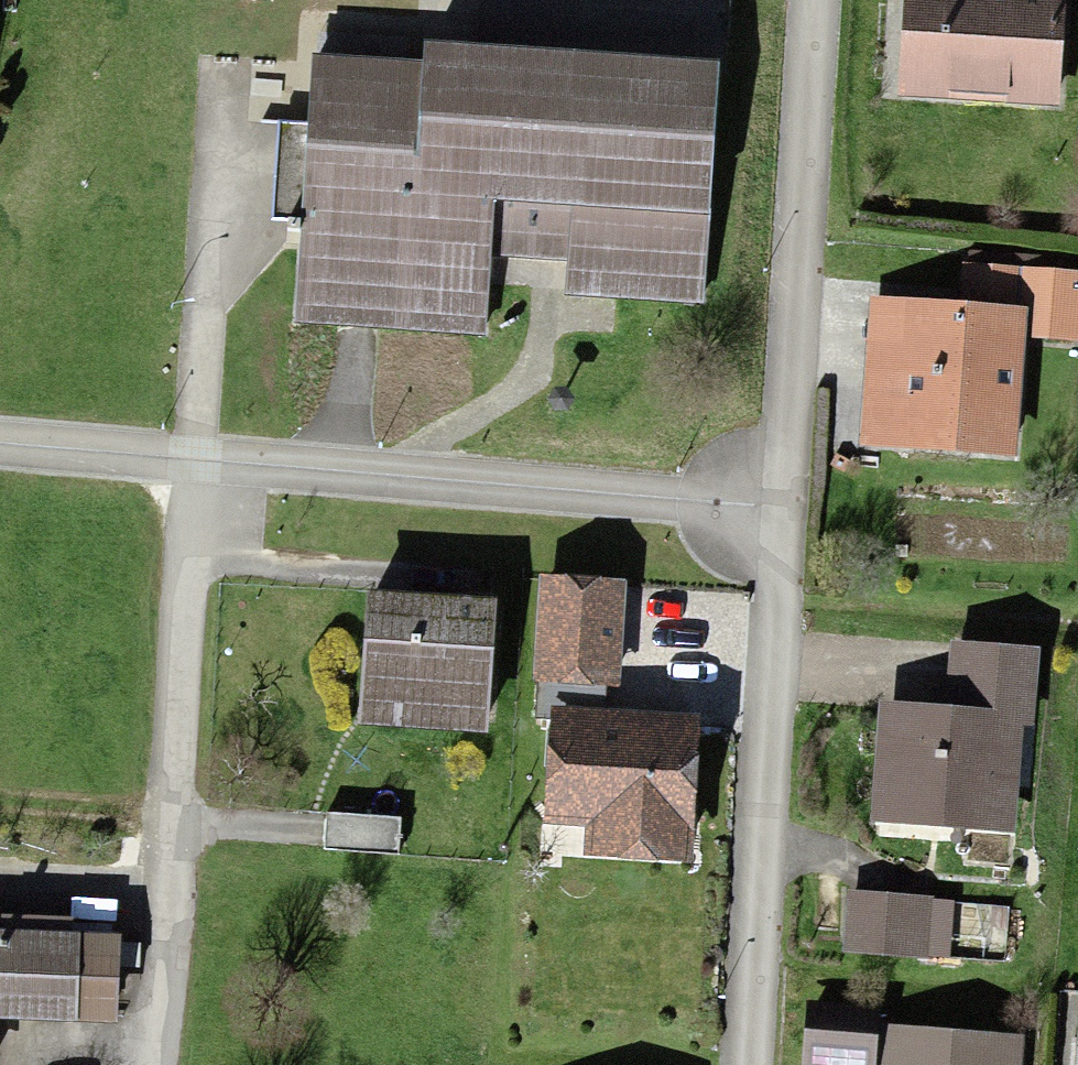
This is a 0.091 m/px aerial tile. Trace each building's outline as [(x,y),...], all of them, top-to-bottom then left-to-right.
[(901,104),(1058,110),(1062,0),(905,0),(901,104)] [(426,78),(315,71),(300,320),(355,323),(491,332),(495,261),(566,266),(565,292),(703,300),(717,81),(427,63),(426,78)] [(1008,466),(1019,276),(948,272),(946,311),(870,307),(862,458),(1008,466)] [(1029,353),(1077,355),(1077,290),(1030,286),(1029,353)] [(607,587),(525,582),(518,689),(600,695),(607,587)] [(485,619),(368,613),(362,732),(479,737),(485,619)] [(885,727),(880,831),(1005,837),(1010,731),(1031,732),(1034,672),(944,668),(942,729),(885,727)] [(684,722),(546,714),(538,863),(676,871),(684,722)] [(391,829),(323,827),(322,852),(391,854),(391,829)] [(926,911),(844,907),(841,959),(923,963),(926,911)] [(70,1031),(73,961),(0,957),(0,1028),(70,1031)] [(806,1008),(802,1064),(867,1064),(870,1013),(806,1008)] [(1021,1048),(882,1036),(880,1064),(1019,1064),(1021,1048)]
